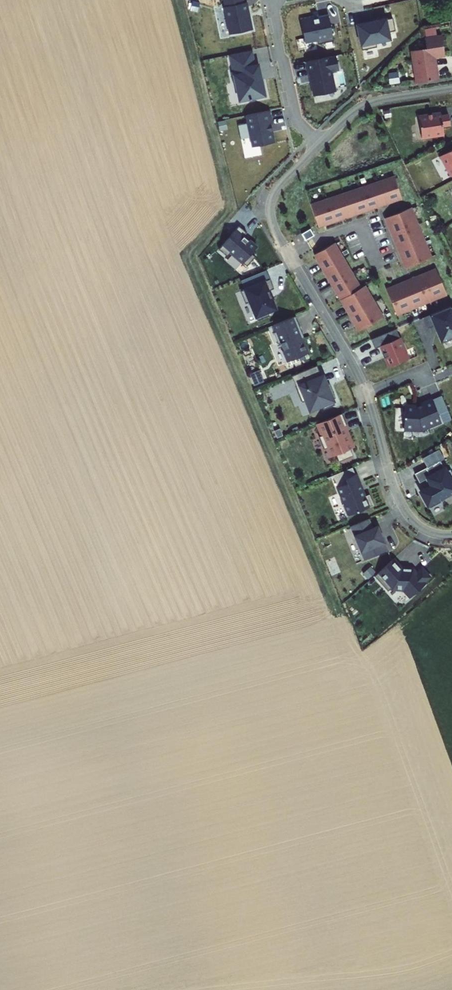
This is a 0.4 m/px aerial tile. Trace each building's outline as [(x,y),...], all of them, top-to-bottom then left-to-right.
[(212,14),(213,14),(218,42),(241,37),(237,20),(238,20),(236,10),(233,10),(231,0),(209,0),(212,14)] [(299,19),(303,41),(316,39),(316,42),(332,40),(327,13),(316,15),(317,16),(299,19)] [(412,50),(416,81),(437,78),(433,57),(445,55),(442,35),(437,36),(435,27),(424,29),(426,48),(412,50)] [(354,32),(345,34),(351,61),(365,58),(364,54),(376,51),(374,44),(381,43),(379,30),(372,31),(372,30),(355,34),(354,32)] [(339,56),(307,62),(313,97),(336,92),(332,72),(342,70),(339,56)] [(225,90),(229,110),(256,105),(253,87),(248,88),(246,80),(248,80),(246,73),(244,73),(241,58),(220,61),(223,78),(220,79),(222,90),(225,90)] [(399,72),(388,74),(390,84),(400,83),(399,72)] [(390,111),(383,109),(381,116),(388,118),(390,111)] [(440,111),(417,114),(421,139),(444,136),(443,126),(450,125),(448,112),(441,113),(440,111)] [(252,149),(275,143),(269,112),(247,117),(252,149)] [(440,156),(450,176),(451,175),(451,150),(440,156)] [(394,175),(309,202),(317,227),(402,200),(394,175)] [(412,208),(385,219),(406,269),(432,258),(412,208)] [(258,245),(237,228),(221,247),(242,264),(258,245)] [(310,229),(301,234),(305,240),(313,235),(310,229)] [(335,243),(313,255),(359,332),(384,317),(365,285),(361,287),(335,243)] [(436,268),(385,289),(396,316),(447,295),(436,268)] [(265,278),(242,288),(254,317),(277,308),(265,278)] [(423,317),(427,328),(435,325),(441,339),(451,335),(451,306),(423,317)] [(294,316),(271,326),(286,362),(310,353),(294,316)] [(396,328),(372,338),(375,347),(379,345),(388,367),(408,359),(396,328)] [(316,366),(292,376),(308,412),(336,400),(324,371),(319,373),(316,366)] [(417,405),(405,405),(404,430),(421,431),(441,423),(432,399),(417,405)] [(342,413),(315,424),(329,457),(337,454),(339,460),(353,454),(351,449),(357,447),(342,413)] [(418,475),(425,487),(419,490),(430,507),(451,494),(451,476),(444,463),(441,465),(439,462),(418,475)] [(353,467),(331,475),(347,515),(374,505),(370,495),(365,497),(353,467)] [(368,519),(350,526),(364,560),(389,550),(378,524),(371,526),(368,519)] [(394,558),(377,573),(392,590),(401,591),(409,599),(434,577),(423,565),(416,572),(411,567),(402,567),(394,558)]
